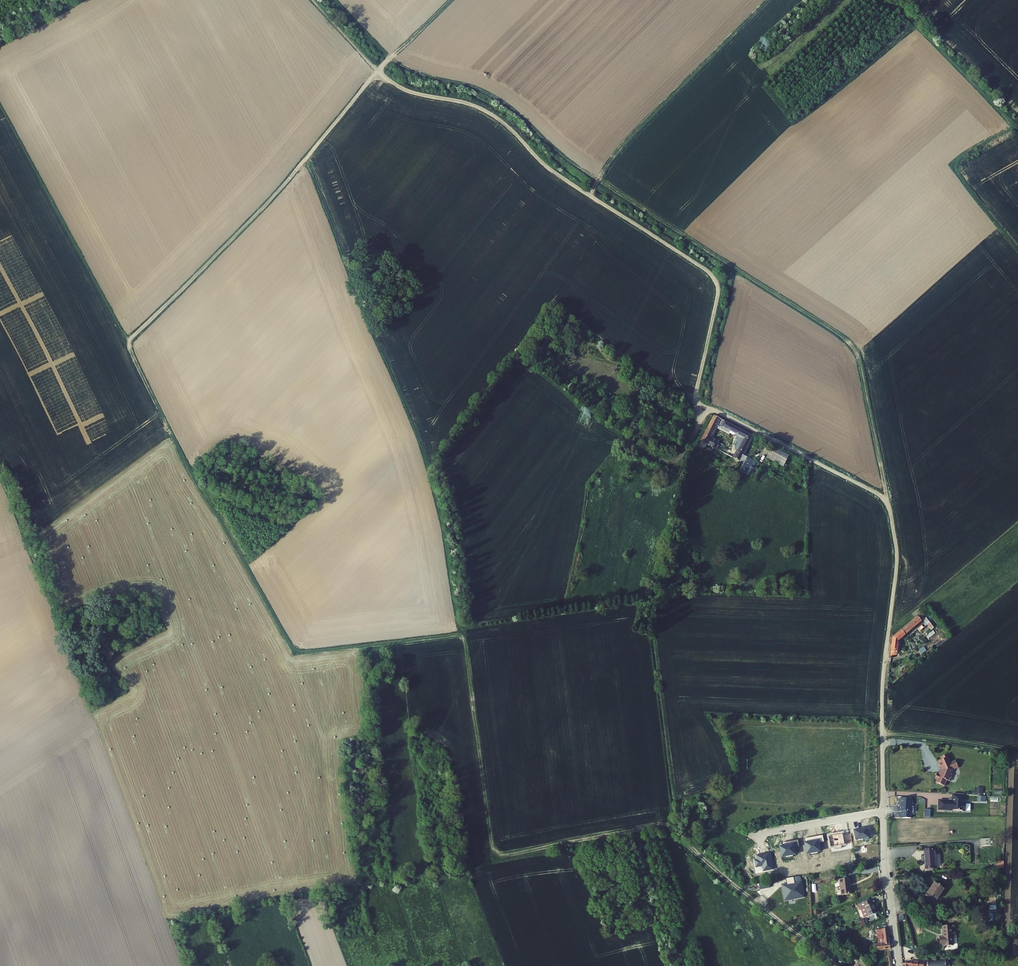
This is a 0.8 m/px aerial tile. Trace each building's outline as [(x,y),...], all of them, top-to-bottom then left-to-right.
[(704,441),(742,462),(747,454),(757,435),(718,414),(704,441)] [(766,458),(784,466),(789,454),(771,447),(766,458)] [(752,457),(747,454),(742,462),(747,466),(752,457)] [(922,611),(897,633),(895,654),(901,649),(900,646),(905,641),(905,636),(909,633),(917,626),(927,617),(922,611)] [(934,615),(929,619),(936,627),(940,623),(934,615)] [(917,626),(909,633),(917,644),(925,636),(917,626)] [(934,780),(937,780),(935,783),(944,787),(946,781),(949,782),(952,776),(951,775),(953,770),(958,768),(955,761),(950,763),(947,755),(940,758),(942,761),(937,762),(941,770),(939,775),(936,774),(934,780)] [(950,811),(950,810),(971,811),(971,804),(969,804),(969,795),(959,794),(959,802),(945,801),(944,810),(950,811)] [(906,809),(913,810),(913,811),(919,811),(920,805),(917,805),(917,798),(904,797),(904,801),(906,801),(906,809)] [(987,846),(987,847),(996,846),(997,846),(996,838),(986,839),(987,846)] [(930,854),(931,869),(941,868),(939,849),(930,850),(930,854)] [(844,879),(847,894),(856,892),(853,878),(844,879)] [(940,884),(932,895),(940,901),(949,890),(940,884)] [(877,914),(876,912),(873,904),(872,904),(870,900),(859,905),(864,919),(866,918),(877,914)] [(950,947),(950,928),(940,929),(941,938),(937,938),(938,948),(950,947)] [(888,930),(880,931),(881,938),(881,945),(874,946),(874,952),(889,951),(888,930)]
